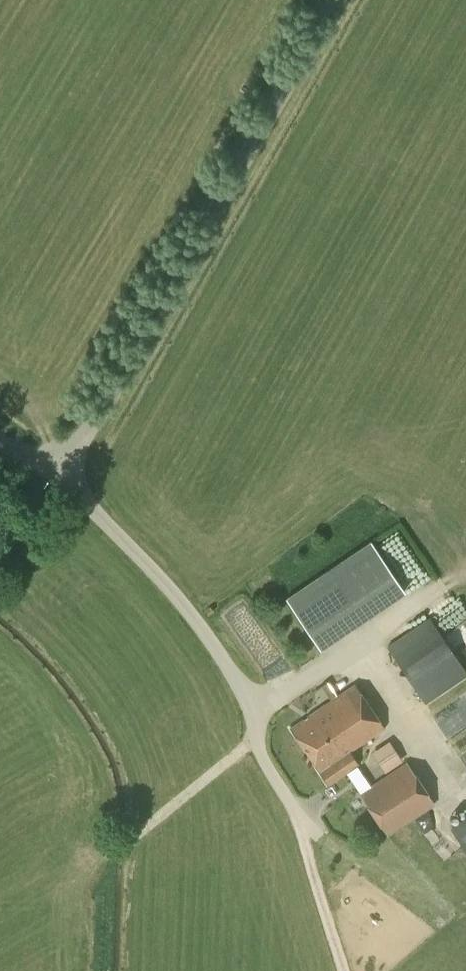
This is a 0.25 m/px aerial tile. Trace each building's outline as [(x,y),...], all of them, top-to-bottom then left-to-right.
[(320,649),(403,593),(405,592),(403,590),(370,541),(285,598),(320,649)] [(465,676),(465,672),(429,617),(386,646),(425,704),(465,676)] [(328,783),(357,764),(347,750),(382,727),(354,685),(291,727),(328,783)] [(364,750),(375,766),(394,754),(383,738),(364,750)] [(388,835),(434,804),(406,762),(359,793),(388,835)] [(449,827),(465,852),(465,816),(449,827)]
